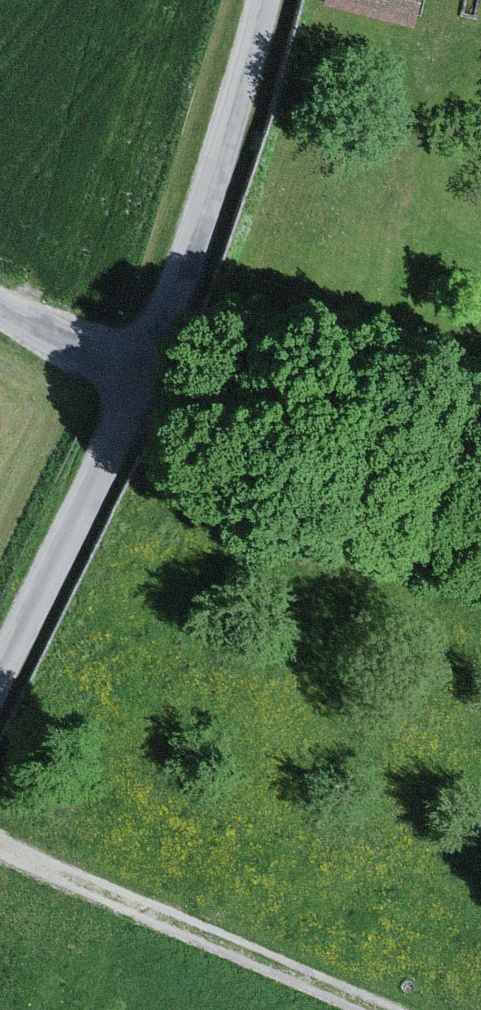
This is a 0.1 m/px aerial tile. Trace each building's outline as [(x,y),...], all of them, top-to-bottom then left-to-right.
[(323,7),(415,29),(422,0),(325,0),(323,7)]
